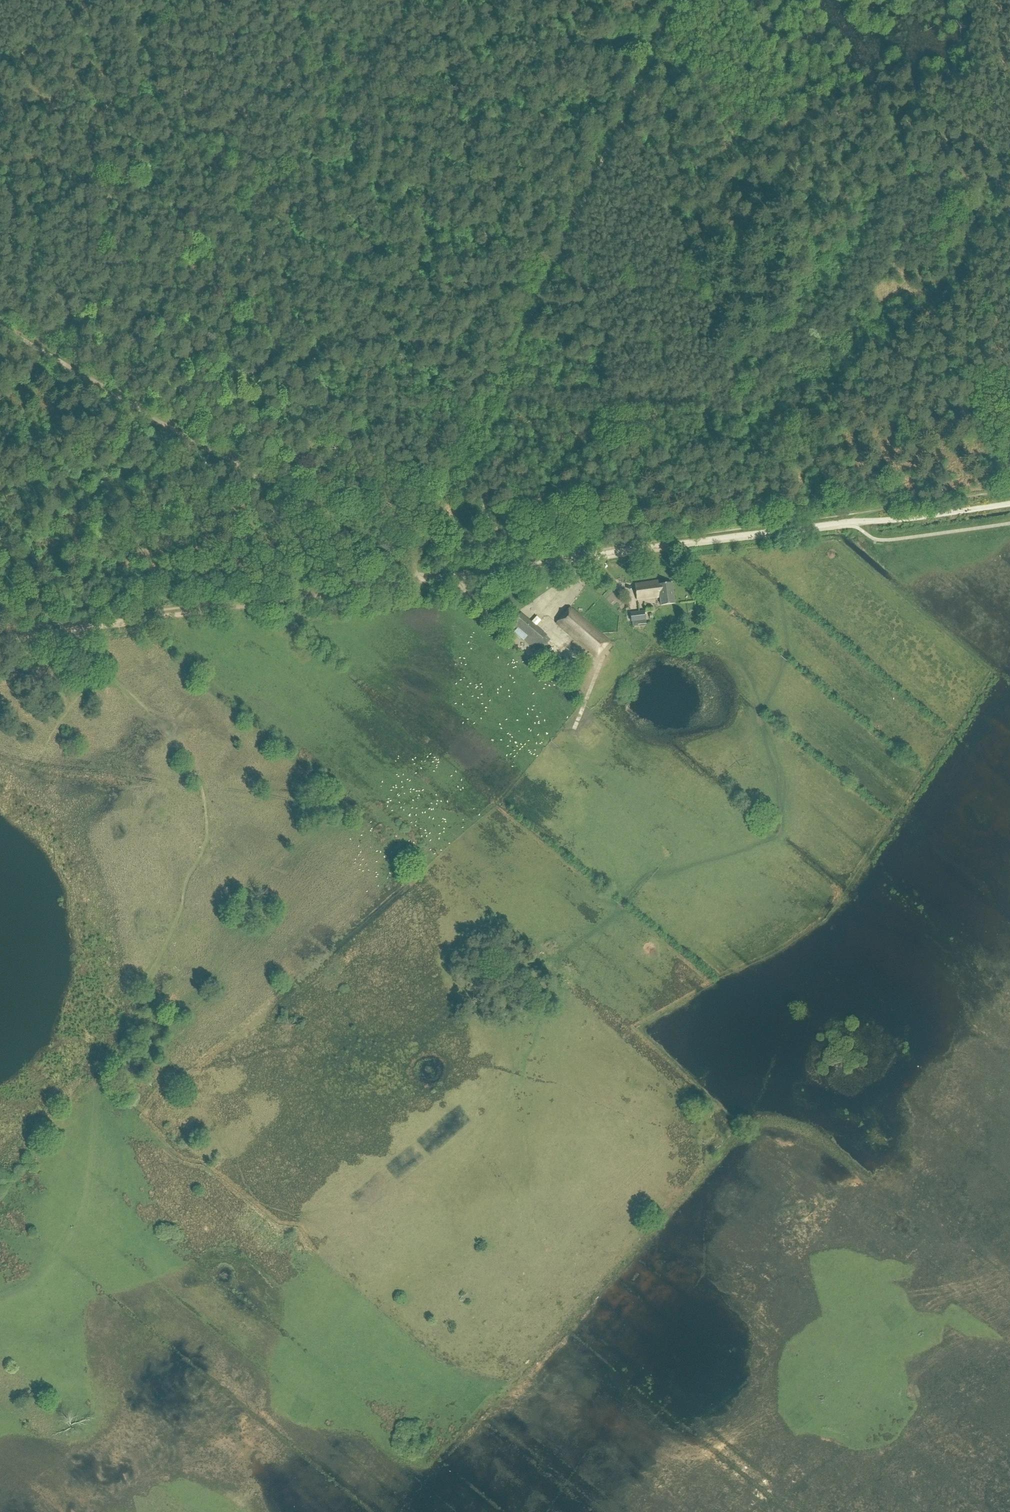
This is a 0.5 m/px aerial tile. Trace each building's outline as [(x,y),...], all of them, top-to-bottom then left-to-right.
[(658,582),(636,585),(638,600),(660,597),(661,605),(674,604),(671,584),(658,586),(658,582)] [(558,624),(597,658),(610,642),(582,617),(571,608),(558,624)] [(645,612),(630,613),(631,622),(645,621),(645,612)] [(510,627),(535,649),(546,636),(521,614),(510,627)] [(694,634),(685,643),(693,651),(702,642),(694,634)] [(570,648),(564,653),(560,648),(552,656),(562,667),(576,654),(570,648)]
